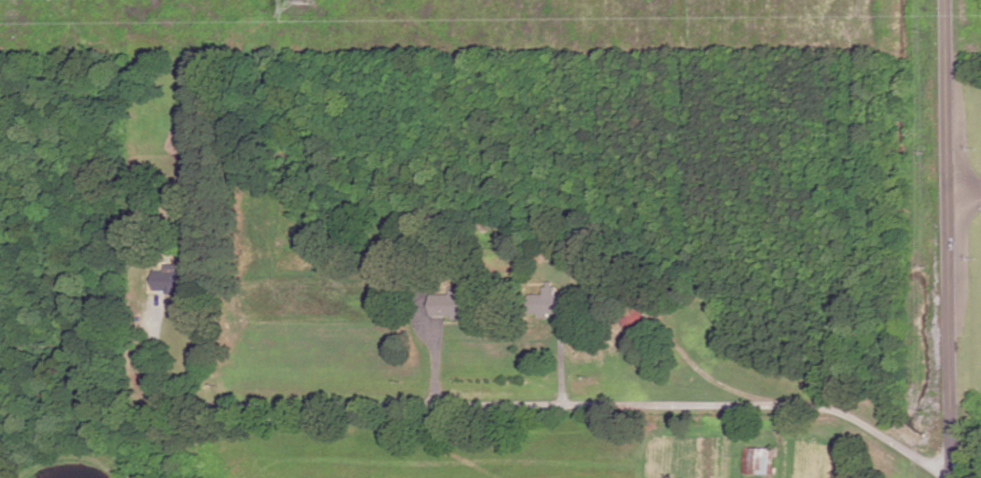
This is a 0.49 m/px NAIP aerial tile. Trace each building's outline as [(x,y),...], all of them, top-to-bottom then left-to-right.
[(154,291),(194,292),(195,271),(154,270),(154,291)] [(566,293),(555,293),(555,285),(544,286),(544,293),(533,293),(534,315),(566,315),(566,293)] [(431,293),(431,317),(474,316),(474,293),(464,293),(463,287),(448,287),(448,293),(431,293)]
